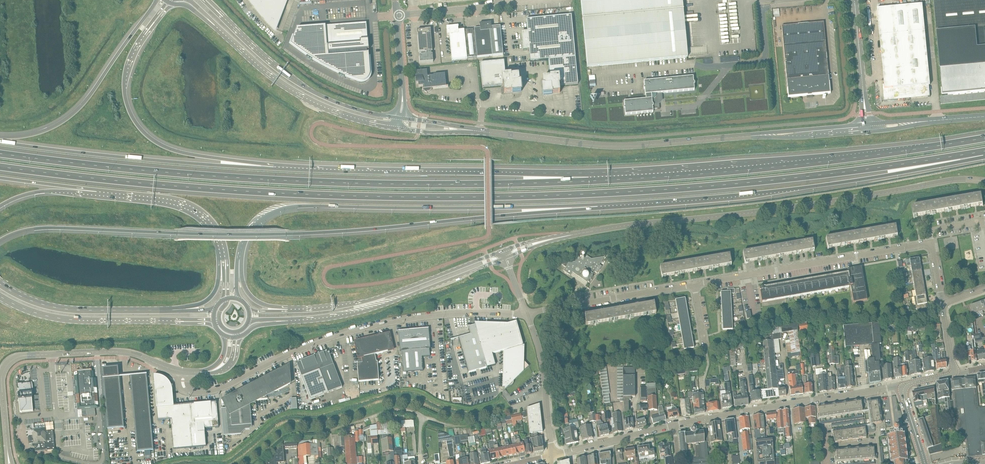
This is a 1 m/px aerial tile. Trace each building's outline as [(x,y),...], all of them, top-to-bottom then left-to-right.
[(252,3),(259,11),(266,19),(271,24),(276,29),(287,0),(250,0),(252,3)] [(587,67),(688,57),(682,0),(581,0),(587,67)] [(937,32),(940,70),(984,66),(984,32),(984,28),(984,0),(934,0),(937,32)] [(923,4),(882,8),(877,9),(885,85),(883,85),(884,101),(898,99),(897,98),(928,95),(928,97),(930,96),(929,85),(930,85),(923,4)] [(526,20),(530,62),(548,60),(550,78),(543,79),(543,87),(542,87),(543,96),(552,95),(552,94),(560,93),(559,86),(578,84),(571,15),(526,20)] [(782,26),(787,89),(788,97),(830,93),(823,22),(782,26)] [(370,76),(370,74),(369,53),(367,53),(367,49),(367,45),(366,45),(366,44),(368,44),(366,23),(297,29),(291,45),(295,48),(299,51),(303,54),(307,57),(307,58),(308,58),(311,60),(312,61),(313,60),(317,63),(321,65),(326,68),(335,72),(339,75),(340,76),(341,76),(343,77),(345,78),(345,77),(350,79),(355,81),(359,82),(362,83),(365,82),(367,81),(369,79),(370,76)] [(475,32),(465,33),(465,35),(467,58),(477,57),(492,56),(503,55),(500,26),(492,27),(491,23),(479,24),(479,25),(480,25),(480,28),(474,29),(475,32)] [(458,26),(447,27),(447,32),(447,35),(449,35),(452,60),(467,58),(465,35),(465,33),(464,30),(458,30),(458,29),(459,29),(458,26)] [(419,52),(425,52),(425,55),(419,55),(420,63),(433,62),(433,54),(431,54),(431,51),(432,51),(431,29),(417,30),(419,52)] [(480,63),(483,87),(504,85),(504,93),(512,92),(512,93),(521,92),(520,83),(519,83),(519,76),(511,76),(511,75),(506,76),(504,61),(480,63)] [(940,70),(943,96),(984,92),(984,66),(940,70)] [(431,90),(431,89),(448,87),(446,87),(445,74),(434,75),(434,76),(427,77),(427,70),(415,72),(417,83),(418,83),(419,86),(424,86),(424,89),(425,91),(426,92),(427,92),(427,93),(427,92),(429,92),(430,91),(431,90)] [(694,90),(694,89),(693,77),(644,81),(646,99),(624,101),(625,115),(653,112),(653,109),(660,109),(659,102),(661,100),(663,100),(662,93),(694,90)] [(981,195),(964,198),(966,208),(983,205),(983,206),(983,205),(982,195),(981,195)] [(966,208),(964,198),(947,201),(948,211),(966,208)] [(948,211),(947,201),(930,204),(931,214),(948,211)] [(912,207),(914,217),(914,218),(914,217),(931,214),(930,204),(912,207)] [(895,226),(889,227),(878,229),(880,238),(896,236),(897,237),(897,236),(895,226)] [(880,238),(878,229),(861,232),(862,242),(880,238)] [(862,242),(861,232),(843,235),(845,245),(862,242)] [(826,238),(826,241),(828,248),(828,249),(828,247),(845,245),(843,235),(826,238)] [(814,251),(814,250),(813,240),(812,240),(812,241),(795,244),(797,253),(814,250),(814,251)] [(797,253),(795,244),(778,247),(779,256),(797,253)] [(779,256),(778,247),(761,250),(762,259),(779,256)] [(762,259),(761,250),(743,253),(743,252),(745,262),(745,263),(745,262),(762,259)] [(731,265),(730,254),(729,254),(729,255),(712,258),(714,267),(731,264),(731,265)] [(599,265),(605,257),(591,259),(587,256),(585,258),(582,256),(581,259),(578,257),(575,262),(561,264),(566,268),(564,271),(570,275),(573,272),(579,276),(578,277),(587,283),(588,281),(589,282),(593,276),(592,276),(593,274),(595,271),(597,273),(602,267),(599,265)] [(714,267),(712,258),(695,261),(697,270),(714,267)] [(910,265),(920,264),(919,258),(909,259),(910,263),(907,263),(907,266),(910,265)] [(697,270),(695,261),(678,264),(679,273),(697,270)] [(679,273),(678,264),(661,267),(660,266),(662,277),(663,277),(662,276),(669,275),(679,273)] [(765,289),(765,287),(759,288),(762,302),(785,298),(786,298),(785,296),(789,296),(789,298),(789,297),(793,297),(792,295),(796,294),(796,296),(800,296),(799,294),(803,293),(803,295),(807,294),(807,293),(810,292),(810,294),(811,294),(810,294),(814,293),(814,291),(817,291),(817,293),(818,293),(821,292),(821,290),(824,290),(824,291),(825,291),(828,291),(828,289),(831,288),(831,290),(832,290),(835,289),(835,288),(838,287),(839,289),(842,288),(842,286),(845,286),(846,288),(849,287),(849,286),(851,286),(853,302),(867,300),(867,299),(865,299),(864,294),(866,294),(865,289),(865,288),(863,289),(862,284),(864,283),(862,283),(861,278),(863,278),(863,275),(861,267),(851,268),(848,269),(848,274),(765,289)] [(721,299),(731,298),(730,294),(734,293),(734,289),(727,289),(727,292),(721,292),(721,299)] [(925,295),(916,297),(918,305),(914,305),(915,309),(926,307),(926,304),(927,303),(925,295)] [(645,305),(637,307),(639,317),(656,314),(655,310),(654,304),(654,303),(654,304),(647,305),(645,305)] [(626,309),(620,310),(621,320),(639,317),(637,307),(629,308),(626,309)] [(610,311),(602,313),(604,323),(621,320),(620,310),(613,311),(610,311)] [(585,315),(585,317),(586,321),(586,326),(587,326),(604,323),(602,313),(594,314),(592,315),(588,315),(586,316),(585,316),(585,315)] [(522,345),(523,345),(516,321),(507,324),(508,324),(475,323),(476,325),(468,327),(471,334),(458,338),(468,373),(495,365),(492,353),(507,349),(508,350),(503,351),(503,363),(502,386),(505,386),(505,389),(508,386),(509,386),(511,386),(512,385),(513,384),(514,383),(514,382),(514,380),(529,366),(524,361),(524,345),(522,346),(522,345)] [(807,322),(799,323),(800,330),(807,329),(807,322)] [(781,325),(779,326),(780,333),(781,333),(789,332),(790,340),(785,341),(787,353),(791,353),(799,352),(800,352),(797,328),(797,323),(781,325)] [(881,348),(879,323),(872,323),(843,326),(845,342),(845,347),(848,347),(852,347),(863,346),(871,345),(873,360),(865,360),(866,373),(866,371),(868,371),(869,384),(880,382),(878,361),(882,361),(881,348)] [(772,330),(773,340),(778,339),(781,339),(781,333),(780,333),(779,326),(772,326),(772,330)] [(422,357),(425,357),(430,356),(429,349),(430,349),(429,329),(399,331),(400,351),(401,351),(403,372),(423,371),(422,357)] [(761,391),(762,399),(779,397),(778,387),(777,381),(776,370),(774,353),(773,340),(772,330),(764,333),(765,341),(763,342),(765,360),(765,362),(768,390),(761,391)] [(355,342),(356,347),(359,358),(360,358),(361,363),(357,363),(359,382),(379,380),(377,361),(376,361),(375,354),(393,350),(389,334),(355,342)] [(981,334),(974,335),(975,342),(982,341),(982,338),(981,334)] [(977,361),(976,349),(975,339),(972,339),(973,350),(971,350),(970,346),(967,347),(968,357),(968,356),(968,353),(971,353),(972,362),(977,361)] [(297,365),(310,399),(342,387),(329,353),(330,353),(329,352),(328,352),(327,352),(327,351),(325,351),(326,352),(319,354),(319,353),(318,354),(318,355),(316,356),(315,355),(314,355),(314,356),(299,362),(299,361),(298,362),(297,364),(296,364),(297,365)] [(914,362),(916,375),(921,374),(920,361),(917,361),(915,351),(913,351),(914,356),(914,361),(914,362)] [(901,377),(901,368),(900,358),(893,359),(895,379),(902,378),(901,377)] [(845,378),(846,388),(854,387),(854,383),(853,383),(851,367),(850,361),(845,362),(846,367),(844,368),(845,378)] [(882,366),(884,381),(892,379),(890,365),(882,366)] [(267,396),(268,395),(290,383),(289,366),(242,390),(242,391),(240,391),(237,391),(236,392),(234,393),(233,393),(233,394),(232,394),(231,395),(231,396),(231,397),(230,397),(230,398),(230,399),(229,400),(229,402),(229,403),(229,404),(230,404),(226,405),(226,408),(221,409),(223,435),(241,434),(245,429),(250,429),(252,427),(250,403),(253,403),(253,402),(267,399),(267,396)] [(107,429),(124,427),(119,377),(118,377),(117,368),(104,369),(104,378),(103,378),(107,429)] [(635,397),(635,392),(635,368),(623,368),(623,371),(623,374),(623,377),(623,380),(623,383),(623,386),(623,389),(623,392),(623,395),(623,397),(623,398),(624,401),(624,413),(629,413),(629,400),(631,400),(631,397),(635,397)] [(826,370),(822,371),(822,369),(816,369),(816,375),(817,375),(819,392),(827,391),(826,374),(826,370)] [(79,408),(96,407),(95,395),(96,395),(96,392),(94,392),(92,370),(76,371),(79,408)] [(776,370),(777,381),(780,381),(780,378),(784,377),(783,370),(776,370)] [(795,378),(798,378),(797,374),(794,374),(794,371),(793,370),(787,371),(789,386),(791,395),(797,394),(795,378)] [(846,388),(845,378),(843,378),(843,376),(841,376),(841,371),(836,371),(838,389),(846,388)] [(137,451),(154,450),(147,379),(147,374),(144,374),(144,375),(130,376),(131,381),(137,451)] [(192,423),(191,404),(174,406),(173,399),(173,394),(172,390),(172,388),(172,387),(171,385),(171,384),(170,383),(169,382),(168,381),(167,380),(166,379),(165,378),(164,377),(163,377),(161,376),(160,376),(159,375),(157,375),(156,375),(155,375),(154,375),(158,420),(172,419),(172,425),(171,425),(173,449),(192,447),(190,423),(192,423)] [(748,376),(751,403),(762,401),(762,400),(762,399),(761,391),(754,392),(752,376),(748,376)] [(740,396),(741,406),(748,405),(745,378),(740,379),(740,382),(741,396),(740,396)] [(798,382),(798,378),(795,378),(797,394),(803,394),(802,385),(801,385),(801,382),(798,382)] [(953,400),(954,410),(958,442),(966,441),(967,459),(984,457),(984,407),(978,407),(975,378),(965,379),(962,380),(962,379),(951,380),(953,400)] [(694,381),(690,382),(692,393),(692,397),(692,401),(693,401),(694,414),(699,413),(705,413),(703,391),(699,391),(698,391),(695,392),(694,381)] [(954,410),(953,400),(950,401),(948,381),(936,383),(939,405),(943,404),(943,402),(945,401),(946,410),(951,409),(951,411),(954,410)] [(647,383),(648,405),(648,411),(657,410),(655,382),(647,383)] [(19,399),(19,400),(18,400),(19,402),(20,412),(33,411),(32,398),(33,398),(32,392),(31,392),(31,393),(30,391),(30,390),(31,390),(31,389),(31,385),(31,383),(22,384),(22,383),(17,384),(17,386),(18,386),(18,389),(18,391),(18,393),(18,394),(19,399)] [(779,386),(778,387),(779,397),(786,396),(785,387),(782,388),(782,386),(781,386),(781,385),(779,386)] [(934,388),(923,390),(925,396),(927,396),(928,400),(935,398),(934,388)] [(741,406),(740,396),(736,397),(736,392),(733,392),(734,402),(734,407),(741,406)] [(918,395),(913,396),(915,407),(923,405),(923,401),(927,400),(928,400),(927,396),(925,396),(925,397),(924,395),(919,396),(918,395)] [(680,399),(682,416),(691,415),(688,398),(680,399)] [(935,398),(928,400),(927,400),(928,404),(930,404),(931,416),(918,420),(928,449),(930,455),(942,452),(941,444),(937,405),(936,405),(935,398)] [(882,423),(879,401),(871,402),(871,399),(868,400),(868,401),(866,401),(867,403),(868,403),(871,424),(882,423)] [(819,417),(862,411),(862,412),(865,412),(864,409),(862,409),(862,407),(864,406),(863,403),(866,403),(865,400),(818,407),(819,417)] [(194,404),(191,404),(192,423),(190,423),(192,447),(206,446),(205,429),(219,427),(216,402),(211,402),(194,404)] [(537,436),(537,433),(543,432),(539,404),(527,408),(527,410),(521,412),(522,418),(527,416),(530,444),(532,443),(536,442),(535,437),(537,436)] [(672,410),(667,411),(669,419),(673,418),(674,418),(679,417),(678,409),(674,406),(672,406),(672,409),(672,410)] [(813,417),(816,417),(815,406),(805,407),(805,418),(808,417),(809,424),(811,423),(812,427),(815,427),(815,420),(814,418),(813,418),(813,417)] [(804,408),(792,409),(794,424),(806,423),(804,408)] [(612,425),(613,432),(622,431),(620,412),(612,413),(613,418),(611,418),(611,421),(611,425),(612,425)] [(766,413),(766,418),(766,421),(776,420),(776,412),(766,413)] [(607,425),(603,426),(603,423),(601,423),(600,415),(596,415),(597,428),(598,427),(600,436),(609,434),(607,425)] [(651,417),(653,424),(661,422),(659,415),(651,417)] [(758,426),(757,415),(753,416),(755,434),(759,434),(760,434),(760,433),(760,431),(761,431),(761,429),(760,429),(760,426),(758,426)] [(568,428),(564,429),(566,444),(572,443),(570,428),(569,424),(568,416),(564,417),(566,426),(568,426),(568,427),(568,428)] [(624,420),(625,430),(634,429),(632,416),(630,416),(627,420),(624,420)] [(748,416),(739,417),(739,418),(741,430),(744,429),(744,432),(741,433),(743,451),(752,450),(751,435),(749,436),(748,432),(746,432),(746,429),(750,429),(748,416)] [(863,416),(820,422),(820,424),(836,422),(863,418),(863,416)] [(641,419),(636,421),(637,428),(646,425),(644,417),(641,418),(641,419)] [(390,452),(394,451),(392,438),(390,418),(376,423),(377,425),(378,435),(380,435),(382,452),(390,452)] [(724,420),(726,434),(732,434),(732,439),(737,439),(734,419),(731,419),(728,420),(724,420)] [(722,441),(719,421),(709,423),(711,442),(722,441)] [(572,423),(569,424),(570,428),(572,443),(578,442),(578,441),(576,428),(579,428),(578,422),(572,423)] [(377,425),(370,426),(370,428),(371,437),(371,438),(371,443),(371,444),(378,443),(377,436),(378,436),(378,435),(377,425)] [(832,431),(834,442),(866,437),(866,433),(874,432),(875,431),(874,425),(832,431)] [(593,438),(590,426),(580,428),(583,440),(593,438)] [(691,432),(684,433),(686,444),(690,444),(695,443),(696,445),(698,445),(698,443),(700,443),(705,442),(703,431),(700,431),(699,430),(697,430),(696,428),(697,428),(696,428),(695,427),(695,426),(694,426),(694,427),(692,427),(691,429),(690,428),(690,429),(691,429),(691,431),(691,432)] [(778,435),(778,433),(774,434),(773,427),(769,428),(770,434),(774,434),(774,436),(776,437),(778,437),(778,435)] [(47,446),(47,447),(47,450),(55,450),(53,430),(48,430),(48,431),(46,431),(46,428),(35,429),(32,432),(33,437),(31,437),(29,437),(29,443),(31,443),(33,443),(33,444),(36,443),(36,445),(35,445),(36,451),(45,451),(45,446),(47,446)] [(901,434),(901,432),(897,433),(896,429),(893,429),(893,433),(889,434),(889,435),(889,436),(887,436),(887,440),(886,440),(887,445),(888,445),(888,447),(887,448),(888,452),(889,452),(889,454),(889,455),(888,455),(889,459),(890,459),(890,462),(888,463),(910,463),(909,460),(907,460),(907,457),(908,456),(907,452),(906,452),(906,450),(906,449),(907,449),(906,445),(905,445),(905,443),(905,442),(906,442),(905,438),(904,438),(904,434),(901,434)] [(430,438),(434,437),(434,443),(432,443),(433,449),(433,459),(434,459),(435,463),(432,463),(433,463),(440,463),(438,442),(438,431),(425,432),(425,438),(430,438)] [(444,433),(438,431),(438,442),(446,441),(453,440),(453,436),(449,435),(448,434),(444,433)] [(684,433),(679,434),(681,454),(687,453),(686,450),(691,449),(690,444),(686,444),(684,433)] [(760,433),(760,434),(759,434),(755,434),(757,463),(774,463),(772,440),(765,440),(765,438),(765,434),(762,434),(762,433),(760,433)] [(346,463),(357,463),(355,435),(344,435),(346,463)] [(461,441),(460,436),(453,436),(454,445),(461,444),(461,441)] [(544,451),(541,437),(538,437),(537,436),(535,437),(536,442),(532,443),(533,448),(534,453),(544,451)] [(516,438),(519,453),(525,452),(523,443),(521,444),(519,437),(516,438)] [(508,439),(505,440),(508,456),(513,455),(511,446),(509,447),(508,439)] [(317,440),(298,441),(299,457),(318,455),(317,440)] [(449,457),(450,461),(446,462),(447,463),(453,463),(453,461),(454,461),(453,457),(454,456),(453,440),(446,441),(449,457)] [(705,442),(700,443),(702,457),(692,459),(693,462),(691,463),(692,463),(709,463),(708,456),(707,441),(705,442)] [(497,442),(494,443),(497,459),(502,458),(500,449),(499,449),(497,442)] [(277,462),(284,462),(283,444),(274,453),(274,454),(273,454),(274,463),(277,463),(277,462)] [(665,459),(666,463),(672,463),(671,456),(670,456),(670,450),(669,445),(664,445),(664,444),(659,444),(660,453),(665,453),(665,459)] [(639,454),(639,458),(649,457),(649,459),(655,458),(655,455),(654,453),(653,448),(649,449),(649,446),(637,448),(638,453),(638,454),(639,454)] [(836,450),(836,461),(874,458),(874,459),(876,459),(876,458),(877,458),(876,449),(874,449),(874,447),(836,450)] [(634,448),(624,450),(625,455),(626,457),(635,456),(635,453),(634,448)] [(611,460),(610,452),(598,454),(600,463),(611,463),(611,460)] [(273,454),(261,463),(274,463),(273,454)] [(478,458),(477,458),(477,454),(470,455),(471,459),(470,459),(470,463),(479,463),(478,458)]
